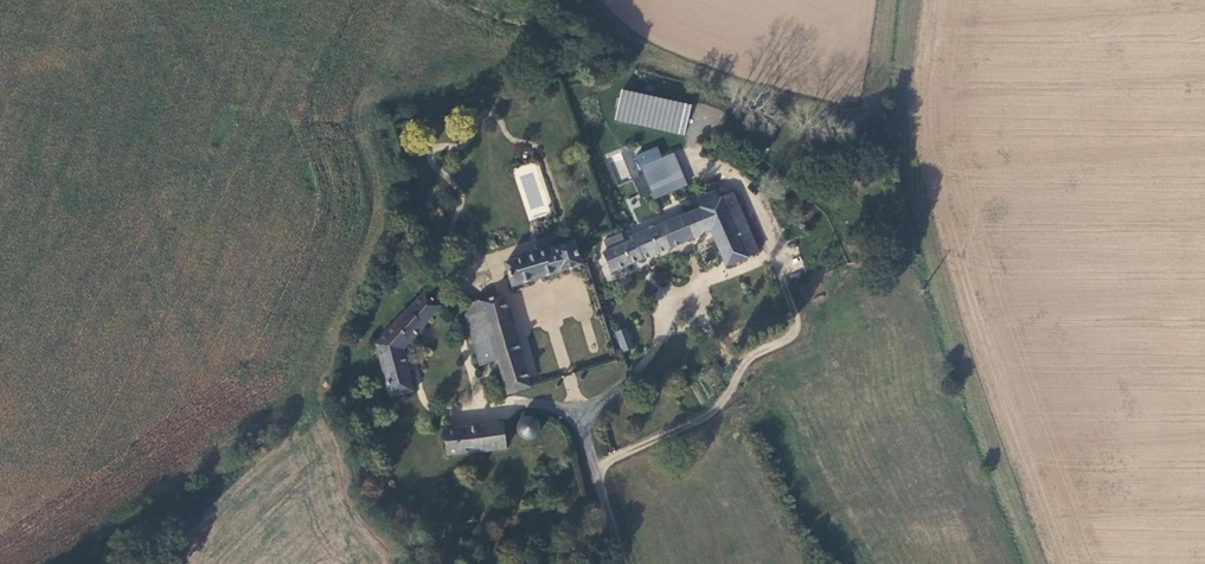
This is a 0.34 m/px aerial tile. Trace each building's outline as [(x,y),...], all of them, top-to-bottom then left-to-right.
[(690,104),(619,88),(615,119),(684,136),(690,104)] [(657,148),(637,157),(646,179),(640,182),(647,198),(652,195),(655,201),(689,186),(675,153),(662,159),(657,148)] [(639,176),(641,175),(635,159),(626,162),(630,174),(638,172),(639,176)] [(516,171),(530,218),(552,211),(543,183),(537,185),(532,166),(516,171)] [(757,252),(733,195),(719,201),(716,194),(702,200),(705,208),(620,245),(617,239),(604,244),(607,251),(603,252),(612,272),(712,229),(727,264),(757,252)] [(504,265),(512,291),(583,268),(575,244),(504,265)] [(442,308),(424,292),(375,344),(389,403),(414,393),(404,352),(442,308)] [(503,296),(479,304),(496,362),(506,397),(530,390),(503,296)] [(480,366),(496,362),(479,304),(474,304),(466,315),(480,366)] [(635,349),(628,329),(615,333),(622,354),(635,349)] [(518,428),(517,433),(520,437),(524,440),(528,442),(533,441),(537,439),(541,435),(542,429),(540,424),(536,421),(531,420),(525,420),(521,423),(518,428)] [(445,432),(448,457),(506,450),(504,434),(503,424),(445,432)]
